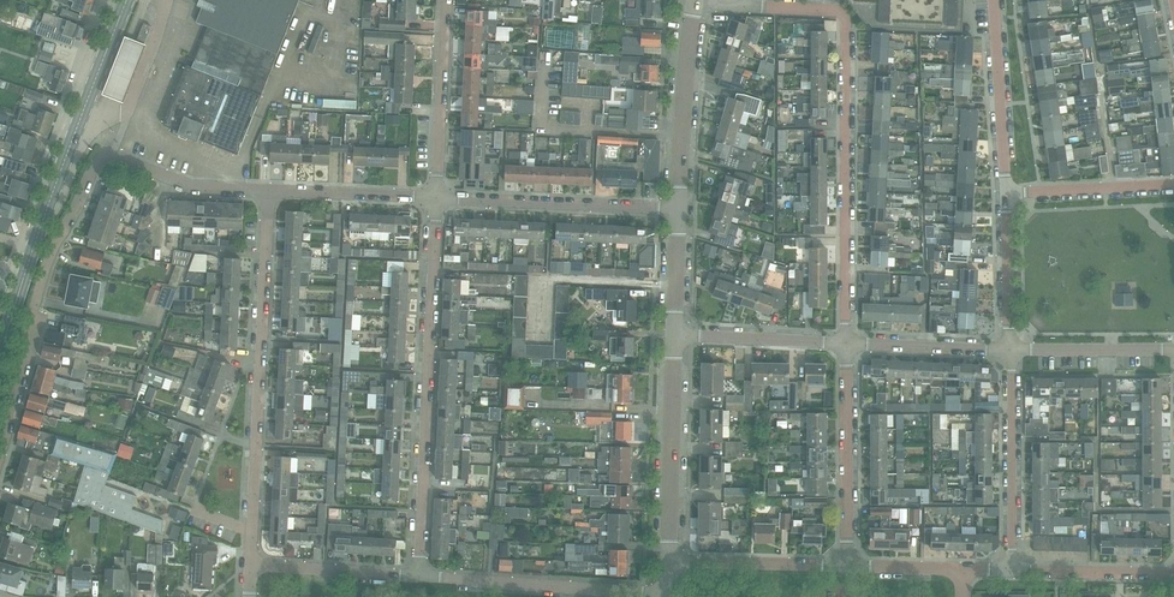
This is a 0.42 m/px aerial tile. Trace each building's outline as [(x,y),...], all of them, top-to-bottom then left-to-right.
[(72,10),(89,15),(93,3),(85,0),(56,0),(68,4),(69,0),(74,2),(72,10)] [(298,0),(206,0),(205,1),(203,0),(200,0),(197,6),(202,8),(197,22),(203,24),(202,25),(208,27),(195,61),(190,59),(163,126),(173,130),(171,134),(177,136),(178,134),(197,142),(198,139),(237,155),(298,0)] [(543,20),(553,20),(553,15),(554,0),(544,0),(543,20)] [(553,15),(561,15),(562,0),(554,0),(553,15)] [(872,28),(961,32),(963,0),(847,0),(872,28)] [(1135,2),(1136,8),(1115,11),(1117,19),(1120,18),(1120,19),(1153,13),(1151,0),(1146,0),(1135,2)] [(626,9),(626,16),(645,17),(660,17),(661,1),(645,1),(645,10),(626,9)] [(1066,6),(1065,1),(1028,3),(1029,18),(1047,16),(1047,7),(1066,6)] [(415,21),(416,5),(390,3),(390,19),(380,18),(380,29),(402,31),(403,20),(415,21)] [(603,6),(593,5),(592,23),(601,24),(603,6)] [(1094,23),(1099,22),(1104,21),(1101,7),(1091,8),(1094,23)] [(60,16),(66,18),(78,22),(80,15),(63,9),(60,16)] [(489,11),(467,10),(466,25),(497,26),(497,20),(489,19),(489,11)] [(1138,22),(1139,29),(1132,30),(1132,32),(1155,28),(1153,13),(1120,19),(1121,25),(1138,22)] [(37,34),(38,35),(73,47),(76,39),(80,41),(85,27),(60,19),(46,14),(43,22),(41,21),(37,34)] [(14,28),(25,31),(29,19),(19,15),(14,28)] [(92,17),(89,30),(95,31),(98,19),(92,17)] [(763,18),(747,17),(744,25),(730,20),(726,35),(750,42),(752,33),(755,34),(757,29),(760,30),(763,18)] [(529,18),(529,26),(539,27),(539,19),(529,18)] [(1078,33),(1091,32),(1090,24),(1088,24),(1088,18),(1081,18),(1082,25),(1078,26),(1078,33)] [(144,20),(137,37),(145,40),(151,23),(144,20)] [(1030,41),(1056,37),(1055,37),(1054,29),(1046,29),(1045,21),(1027,24),(1030,41)] [(803,24),(803,33),(811,33),(811,39),(792,39),(792,44),(778,44),(778,46),(796,46),(796,47),(811,47),(826,47),(826,31),(824,31),(824,24),(803,24)] [(482,40),(489,41),(489,33),(496,33),(496,36),(509,37),(510,28),(497,28),(497,26),(466,25),(466,39),(482,40)] [(593,30),(586,30),(586,26),(557,25),(557,42),(592,43),(593,30)] [(1158,42),(1155,28),(1132,32),(1133,39),(1127,40),(1128,46),(1123,47),(1123,48),(1158,42)] [(389,59),(399,60),(400,59),(413,60),(414,45),(402,44),(403,34),(365,31),(364,44),(389,46),(389,59)] [(659,33),(647,33),(641,33),(641,38),(636,38),(622,38),(621,55),(643,56),(643,46),(659,47),(659,33)] [(872,49),(894,50),(894,49),(904,49),(904,43),(896,43),(895,41),(888,41),(889,34),(873,33),(872,49)] [(722,49),(738,54),(738,53),(745,55),(745,56),(752,58),(755,51),(748,48),(750,42),(726,35),(722,49)] [(956,53),(973,54),(974,38),(957,37),(949,36),(949,40),(938,40),(938,50),(939,50),(945,51),(956,51),(956,53)] [(1032,57),(1050,54),(1048,43),(1061,42),(1060,36),(1055,37),(1056,37),(1030,41),(1032,57)] [(481,54),(482,40),(466,39),(465,53),(481,54)] [(146,50),(125,41),(104,99),(123,107),(146,50)] [(52,62),(54,54),(57,46),(46,42),(40,58),(52,62)] [(1144,58),(1160,55),(1158,42),(1123,48),(1124,54),(1143,51),(1144,58)] [(508,56),(508,53),(502,52),(502,45),(489,44),(488,55),(496,56),(508,56)] [(528,45),(527,57),(537,57),(538,46),(528,45)] [(811,61),(826,61),(826,47),(811,47),(796,47),(796,55),(804,55),(804,53),(811,53),(811,61)] [(717,63),(734,68),(738,54),(722,49),(717,63)] [(877,70),(890,71),(891,63),(887,63),(888,58),(893,58),(894,50),(872,49),(871,62),(878,63),(877,70)] [(1098,51),(1100,64),(1114,62),(1112,49),(1108,50),(1098,51)] [(480,69),(481,54),(465,53),(464,68),(480,69)] [(972,68),(973,54),(956,53),(955,66),(945,65),(945,67),(972,68)] [(1035,72),(1058,69),(1058,68),(1069,66),(1069,64),(1084,62),(1083,53),(1067,55),(1068,59),(1051,62),(1050,54),(1032,57),(1035,72)] [(523,56),(522,65),(537,65),(537,58),(537,57),(527,57),(523,56)] [(774,65),(775,59),(765,56),(764,61),(774,64),(774,65)] [(643,58),(631,58),(621,57),(620,66),(620,67),(628,67),(628,73),(634,73),(634,81),(640,81),(640,82),(657,83),(658,66),(643,65),(643,58)] [(1168,74),(1166,58),(1149,60),(1150,68),(1130,71),(1130,69),(1113,71),(1112,65),(1108,66),(1109,72),(1113,72),(1114,79),(1107,80),(1108,81),(1124,79),(1137,77),(1137,78),(1168,74)] [(399,73),(413,74),(413,60),(400,59),(399,60),(399,73)] [(579,61),(565,60),(564,82),(578,83),(579,61)] [(764,61),(761,60),(757,73),(774,79),(774,64),(764,61)] [(70,71),(58,68),(38,61),(35,73),(44,76),(43,80),(52,83),(50,90),(62,94),(70,71)] [(826,75),(826,61),(811,61),(811,69),(804,69),(804,67),(797,67),(797,75),(801,75),(826,75)] [(717,86),(732,90),(744,91),(745,86),(740,84),(743,76),(732,73),(734,68),(717,63),(713,76),(720,78),(717,86)] [(1077,68),(1079,82),(1096,79),(1094,65),(1077,68)] [(971,83),(972,68),(945,67),(945,74),(940,74),(939,79),(936,79),(936,73),(921,73),(921,78),(930,79),(930,80),(971,83)] [(480,69),(464,68),(464,82),(494,84),(495,73),(487,73),(487,78),(480,78),(480,69)] [(1037,88),(1055,85),(1053,75),(1059,74),(1058,69),(1035,72),(1037,88)] [(874,93),(906,95),(906,93),(897,93),(897,87),(899,85),(901,83),(899,80),(897,78),(898,71),(890,71),(877,70),(877,77),(875,77),(874,93)] [(528,71),(528,79),(536,80),(536,71),(528,71)] [(413,74),(399,73),(399,74),(390,73),(382,73),(381,81),(388,81),(388,88),(398,89),(398,88),(412,89),(413,74)] [(1151,83),(1152,91),(1169,89),(1168,74),(1137,78),(1138,85),(1151,83)] [(826,90),(826,75),(801,75),(802,82),(811,82),(811,90),(826,90)] [(1074,97),(1074,98),(1095,95),(1095,94),(1098,94),(1096,79),(1079,82),(1081,96),(1074,97)] [(1124,79),(1108,81),(1109,95),(1126,93),(1124,79)] [(955,104),(972,105),(973,103),(968,103),(968,96),(970,96),(971,83),(930,80),(930,86),(942,87),(942,88),(954,89),(954,95),(955,95),(955,104)] [(463,97),(479,97),(480,84),(487,84),(486,95),(493,96),(494,84),(464,82),(463,97)] [(1037,88),(1039,103),(1067,99),(1067,98),(1068,98),(1067,91),(1061,91),(1059,90),(1055,91),(1055,85),(1037,88)] [(386,102),(386,113),(399,113),(399,103),(411,103),(412,89),(398,88),(398,89),(397,102),(392,102),(392,103),(386,102)] [(1123,108),(1123,109),(1171,104),(1169,89),(1152,91),(1153,97),(1120,100),(1121,108),(1123,108)] [(26,98),(42,104),(45,95),(29,90),(26,98)] [(610,114),(609,127),(648,130),(649,110),(656,111),(657,92),(634,90),(633,109),(629,109),(628,120),(620,120),(621,108),(610,108),(610,114)] [(797,95),(797,104),(826,104),(826,90),(811,90),(811,98),(804,98),(804,96),(797,95)] [(333,93),(333,102),(366,104),(366,95),(333,93)] [(874,108),(889,108),(890,99),(906,100),(906,95),(874,93),(874,108)] [(728,98),(724,113),(748,120),(750,114),(756,116),(761,100),(744,95),(742,103),(728,98)] [(908,103),(916,104),(916,95),(908,95),(908,103)] [(1097,106),(1095,95),(1074,98),(1075,109),(1097,106)] [(462,111),(493,112),(493,102),(486,102),(486,106),(479,106),(479,97),(463,97),(462,111)] [(1041,118),(1059,116),(1058,106),(1068,105),(1067,99),(1039,103),(1041,118)] [(516,100),(515,113),(533,114),(534,101),(516,100)] [(826,104),(797,104),(797,112),(804,112),(804,111),(811,111),(811,119),(826,119),(826,104)] [(942,126),(977,128),(978,111),(972,111),(972,105),(955,104),(954,116),(943,116),(942,126)] [(1155,112),(1156,120),(1172,118),(1171,104),(1123,109),(1124,116),(1141,114),(1141,113),(1155,112)] [(889,108),(874,108),(873,122),(917,125),(918,123),(905,122),(905,116),(897,116),(897,121),(889,121),(889,108)] [(26,128),(37,132),(48,136),(55,114),(39,109),(37,114),(29,111),(25,121),(15,118),(12,127),(25,132),(26,128)] [(1085,128),(1099,126),(1096,109),(1084,111),(1085,121),(1090,120),(1091,126),(1085,127),(1085,128)] [(461,126),(478,127),(478,119),(485,119),(485,124),(492,124),(493,112),(462,111),(461,126)] [(720,127),(736,132),(743,133),(743,134),(750,136),(752,129),(746,127),(748,120),(724,113),(720,127)] [(317,114),(317,126),(327,126),(327,115),(317,114)] [(346,115),(345,141),(350,141),(350,120),(372,121),(372,116),(346,115)] [(387,115),(387,122),(399,123),(399,115),(387,115)] [(1041,118),(1044,134),(1061,132),(1059,116),(1041,118)] [(1147,134),(1147,135),(1173,132),(1172,118),(1156,120),(1156,125),(1125,129),(1126,137),(1130,137),(1130,136),(1147,134)] [(302,121),(301,139),(301,142),(300,162),(315,163),(316,139),(310,139),(310,122),(302,121)] [(872,136),(888,137),(888,129),(917,130),(917,125),(873,122),(872,136)] [(34,151),(37,139),(10,130),(11,127),(1,124),(0,127),(0,142),(5,143),(6,142),(34,151)] [(923,137),(931,137),(932,127),(924,126),(923,137)] [(960,141),(976,142),(977,128),(942,126),(942,133),(953,133),(953,138),(960,139),(960,141)] [(1099,126),(1085,128),(1087,143),(1101,141),(1099,126)] [(736,132),(720,127),(715,141),(732,146),(736,132)] [(486,131),(461,129),(460,147),(485,148),(486,131)] [(1061,132),(1044,134),(1046,149),(1064,147),(1061,132)] [(1152,149),(1173,147),(1173,137),(1173,132),(1147,135),(1148,138),(1150,138),(1152,149)] [(534,182),(535,167),(527,166),(527,160),(528,160),(528,152),(527,152),(528,134),(522,133),(521,152),(521,159),(521,166),(520,181),(534,182)] [(531,144),(541,145),(541,133),(532,133),(531,144)] [(369,165),(384,166),(385,149),(385,135),(378,134),(378,142),(377,142),(377,149),(370,149),(369,165)] [(748,142),(750,136),(743,134),(740,141),(748,143),(748,142)] [(270,161),(285,161),(286,145),(286,136),(272,135),(271,141),(260,141),(260,154),(270,155),(270,161)] [(620,170),(620,163),(603,163),(604,146),(620,147),(621,144),(621,138),(598,136),(596,170),(602,170),(601,185),(619,186),(620,170)] [(871,151),(903,153),(903,151),(903,145),(896,144),(888,144),(888,137),(872,136),(871,151)] [(316,139),(315,163),(329,163),(329,151),(340,152),(341,144),(342,138),(332,137),(332,144),(330,144),(330,147),(326,146),(326,139),(316,139)] [(1119,152),(1119,153),(1133,151),(1130,137),(1126,137),(1116,138),(1118,152),(1119,152)] [(637,138),(621,138),(621,144),(620,147),(621,147),(621,148),(637,149),(637,145),(637,138)] [(657,139),(637,138),(637,145),(637,149),(637,150),(637,154),(636,153),(636,155),(644,156),(644,168),(643,171),(643,182),(655,183),(657,139)] [(810,153),(826,153),(826,138),(810,138),(810,153)] [(354,165),(369,165),(370,149),(370,142),(360,141),(360,148),(355,148),(355,145),(344,144),(344,152),(354,153),(354,165)] [(762,156),(732,146),(715,141),(711,154),(717,156),(715,164),(729,168),(737,170),(741,156),(745,158),(744,159),(760,164),(762,156)] [(764,141),(762,148),(770,150),(772,143),(764,141)] [(941,154),(975,156),(976,142),(960,141),(959,146),(924,144),(924,152),(941,153),(941,154)] [(0,142),(0,149),(15,153),(13,158),(30,163),(34,151),(6,142),(5,143),(0,142)] [(286,145),(285,161),(300,162),(301,142),(294,142),(294,145),(286,145)] [(571,168),(563,168),(562,183),(577,184),(579,144),(572,144),(571,168)] [(579,144),(577,184),(591,185),(592,169),(584,169),(584,162),(589,162),(589,155),(586,155),(587,145),(579,144)] [(385,149),(384,166),(398,166),(399,155),(409,155),(409,147),(399,147),(398,150),(385,149)] [(460,147),(460,163),(484,164),(484,163),(499,164),(499,158),(485,158),(485,148),(460,147)] [(1064,147),(1046,149),(1048,165),(1066,162),(1064,147)] [(1090,147),(1072,149),(1074,160),(1092,157),(1090,147)] [(1133,151),(1119,153),(1120,165),(1115,166),(1115,168),(1173,161),(1173,147),(1152,149),(1152,156),(1146,156),(1146,163),(1134,164),(1133,151)] [(887,166),(887,155),(903,157),(903,153),(871,151),(871,165),(887,166)] [(535,167),(534,182),(548,182),(549,153),(539,153),(539,160),(543,160),(543,167),(535,167)] [(549,153),(548,182),(562,183),(563,168),(555,167),(555,161),(561,161),(561,154),(549,153)] [(826,168),(826,153),(810,153),(810,168),(826,168)] [(958,170),(974,171),(975,156),(941,154),(941,159),(959,161),(958,170)] [(636,167),(644,168),(644,156),(636,155),(636,164),(620,163),(620,170),(619,186),(635,187),(636,171),(636,167)] [(1107,156),(1099,157),(1101,173),(1109,172),(1107,156)] [(3,166),(1,175),(8,177),(6,184),(3,183),(1,184),(0,188),(0,189),(1,191),(9,193),(9,194),(27,199),(31,185),(14,180),(16,172),(22,173),(24,165),(0,158),(0,165),(3,166)] [(1130,178),(1146,176),(1145,170),(1161,168),(1162,175),(1173,174),(1173,161),(1115,168),(1117,179),(1130,178)] [(1066,162),(1048,165),(1050,179),(1068,177),(1068,176),(1079,175),(1077,168),(1067,170),(1066,162)] [(498,181),(499,169),(499,164),(484,163),(484,164),(460,163),(459,179),(484,180),(484,171),(491,171),(491,180),(498,181)] [(520,181),(521,166),(505,165),(504,180),(520,181)] [(895,172),(886,172),(887,166),(871,165),(870,179),(911,182),(911,180),(908,180),(908,174),(895,174),(895,172)] [(804,182),(810,182),(826,182),(826,168),(810,168),(810,174),(797,173),(797,182),(802,182),(804,182)] [(925,182),(973,185),(974,171),(958,170),(958,175),(936,174),(936,175),(924,175),(925,182)] [(756,178),(741,174),(734,173),(733,179),(726,177),(722,191),(745,199),(749,185),(754,187),(756,178)] [(885,195),(886,186),(911,188),(911,182),(870,179),(869,194),(885,195)] [(136,190),(132,188),(111,181),(108,193),(104,191),(101,198),(99,198),(97,203),(99,203),(124,212),(128,200),(133,201),(136,190)] [(810,182),(804,182),(802,182),(801,196),(810,196),(826,196),(826,182),(810,182)] [(973,199),(973,185),(925,182),(925,186),(957,188),(956,198),(973,199)] [(146,192),(141,203),(141,204),(144,205),(147,206),(149,203),(157,196),(151,190),(148,193),(146,192)] [(747,199),(745,199),(722,191),(718,205),(748,215),(749,214),(751,214),(753,208),(745,206),(747,199)] [(762,202),(765,194),(757,191),(754,199),(762,202)] [(885,202),(885,195),(869,194),(868,208),(904,210),(905,208),(901,208),(901,203),(885,202)] [(8,233),(12,219),(19,220),(22,209),(11,205),(6,204),(8,197),(0,195),(0,230),(8,233)] [(797,212),(826,212),(826,197),(802,197),(802,202),(794,202),(794,211),(797,211),(797,212)] [(174,199),(169,198),(168,226),(180,227),(181,201),(173,201),(174,199)] [(940,211),(972,214),(973,199),(956,198),(956,202),(939,201),(939,209),(940,209),(940,211)] [(181,201),(180,227),(193,227),(194,202),(186,202),(186,199),(181,199),(181,201)] [(194,202),(193,227),(205,228),(206,202),(198,202),(198,199),(194,199),(194,202)] [(218,203),(217,203),(211,203),(211,200),(206,199),(206,202),(205,228),(217,228),(218,203)] [(217,228),(230,229),(231,203),(230,203),(223,203),(223,200),(217,200),(217,203),(218,203),(217,228)] [(235,204),(235,201),(230,201),(230,203),(231,203),(230,229),(242,229),(243,204),(235,204)] [(93,214),(95,215),(120,223),(124,212),(99,203),(97,211),(94,210),(93,214)] [(147,206),(144,205),(140,216),(142,217),(145,218),(148,216),(155,210),(149,203),(147,206)] [(925,210),(934,211),(934,209),(938,209),(938,203),(925,203),(925,210)] [(730,224),(732,217),(739,219),(746,221),(748,215),(718,205),(714,219),(730,224)] [(874,230),(887,230),(887,229),(895,230),(896,223),(884,222),(884,215),(904,216),(904,210),(868,208),(867,222),(874,222),(874,230)] [(287,226),(302,227),(303,212),(287,211),(287,226)] [(948,217),(955,218),(955,227),(971,228),(972,214),(940,211),(940,215),(948,215),(948,217)] [(803,234),(823,234),(823,225),(826,225),(826,212),(797,212),(797,219),(804,219),(804,217),(810,217),(810,224),(803,224),(803,234)] [(333,214),(333,223),(327,223),(327,228),(333,229),(339,229),(339,226),(340,214),(333,214)] [(89,226),(91,227),(116,235),(120,223),(95,215),(93,222),(90,221),(89,226)] [(365,239),(366,230),(367,215),(351,215),(350,230),(350,238),(365,239)] [(382,216),(367,215),(366,230),(366,238),(373,239),(373,231),(381,231),(382,216)] [(763,222),(773,223),(774,216),(764,215),(763,222)] [(145,218),(142,217),(138,229),(140,229),(144,231),(147,228),(153,222),(148,216),(145,218)] [(381,231),(380,240),(389,241),(389,242),(395,242),(395,237),(395,232),(396,232),(397,217),(382,216),(381,231)] [(397,217),(396,232),(395,232),(395,237),(410,238),(411,218),(397,217)] [(469,244),(470,220),(455,219),(454,235),(461,235),(461,244),(469,244)] [(726,238),(730,224),(714,219),(709,232),(723,236),(720,244),(733,248),(736,241),(726,238)] [(470,220),(469,244),(470,244),(470,242),(484,242),(485,220),(470,220)] [(485,220),(484,242),(485,236),(499,237),(500,221),(485,220)] [(499,237),(514,237),(515,222),(500,221),(499,237)] [(515,222),(514,237),(529,238),(529,222),(515,222)] [(529,222),(529,238),(544,239),(545,223),(529,222)] [(556,239),(571,240),(572,224),(557,224),(556,239)] [(579,252),(579,240),(587,241),(587,225),(572,224),(571,240),(572,240),(571,252),(579,252)] [(587,241),(601,241),(602,226),(587,225),(587,241)] [(286,241),(302,242),(302,227),(287,226),(286,241)] [(601,241),(616,242),(616,226),(602,226),(601,241)] [(616,226),(616,242),(631,243),(631,227),(616,226)] [(926,226),(926,240),(934,240),(934,238),(937,239),(937,240),(970,242),(971,228),(955,227),(954,233),(934,231),(935,227),(926,226)] [(116,235),(91,227),(89,234),(86,233),(85,238),(90,239),(87,247),(105,253),(108,246),(112,247),(116,235)] [(631,243),(645,243),(646,243),(646,237),(647,228),(631,227),(631,243)] [(144,231),(140,229),(136,241),(139,242),(143,243),(145,241),(152,234),(147,228),(144,231)] [(871,253),(923,255),(923,253),(911,253),(911,247),(896,247),(896,245),(888,244),(889,238),(887,238),(887,230),(874,230),(873,236),(872,236),(871,253)] [(654,237),(646,237),(646,243),(645,243),(645,245),(640,250),(639,267),(652,267),(654,237)] [(779,249),(782,238),(777,237),(774,248),(779,249)] [(810,249),(810,264),(826,264),(826,249),(812,249),(812,238),(799,238),(799,248),(810,249)] [(210,240),(209,246),(204,245),(204,250),(216,251),(216,246),(216,240),(210,240)] [(970,242),(937,240),(937,245),(953,247),(953,253),(949,253),(948,261),(967,262),(968,256),(969,256),(970,242)] [(135,253),(135,254),(141,255),(150,247),(145,241),(143,243),(139,242),(135,253)] [(285,256),(301,257),(312,258),(313,252),(301,251),(302,242),(286,241),(285,256)] [(343,254),(355,255),(365,256),(365,249),(352,248),(352,244),(343,244),(343,254)] [(706,244),(703,254),(715,257),(718,248),(706,244)] [(719,248),(717,254),(724,257),(726,250),(719,248)] [(80,265),(91,268),(99,270),(99,269),(112,272),(114,265),(101,262),(103,255),(84,249),(80,265)] [(174,250),(173,257),(186,260),(186,253),(174,250)] [(453,261),(453,268),(468,269),(468,262),(469,253),(460,252),(460,262),(453,261)] [(887,267),(888,258),(923,259),(923,255),(871,253),(870,266),(887,267)] [(206,272),(207,255),(195,254),(189,271),(206,272)] [(284,271),(300,272),(301,257),(285,256),(284,271)] [(172,264),(176,265),(186,267),(186,260),(173,257),(172,264)] [(337,274),(345,274),(346,259),(339,258),(339,259),(337,259),(332,259),(331,259),(331,273),(337,274)] [(223,275),(239,276),(240,260),(224,259),(223,275)] [(349,259),(349,269),(348,285),(355,285),(356,260),(349,259)] [(403,272),(404,261),(387,260),(387,272),(393,272),(392,287),(407,287),(408,272),(403,272)] [(550,273),(570,274),(571,262),(550,261),(550,273)] [(967,270),(967,262),(948,261),(946,261),(946,269),(954,269),(953,276),(945,275),(945,283),(938,283),(938,285),(976,287),(977,271),(967,270)] [(586,263),(585,275),(600,275),(600,268),(592,268),(592,263),(586,263)] [(810,264),(810,278),(826,278),(826,264),(810,264)] [(178,287),(179,286),(186,267),(176,265),(169,285),(170,286),(170,288),(178,289),(178,287)] [(574,265),(573,274),(583,275),(583,265),(574,265)] [(778,265),(776,272),(785,275),(787,268),(778,265)] [(600,275),(614,276),(614,269),(600,268),(600,275)] [(614,276),(629,277),(629,269),(614,269),(614,276)] [(644,270),(630,269),(629,269),(629,277),(644,278),(644,273),(644,270)] [(284,286),(299,287),(300,272),(284,271),(284,286)] [(207,289),(215,289),(215,273),(208,272),(207,289)] [(728,301),(733,285),(735,278),(720,273),(719,276),(709,272),(705,287),(715,290),(713,296),(728,301)] [(470,280),(470,295),(477,295),(478,287),(482,287),(482,282),(483,274),(468,273),(468,280),(470,280)] [(751,275),(745,273),(743,273),(741,280),(735,278),(733,285),(728,301),(741,305),(746,290),(748,284),(751,275)] [(336,289),(344,289),(345,274),(337,274),(336,289)] [(880,275),(876,275),(864,274),(863,283),(872,284),(872,296),(870,296),(870,304),(863,304),(862,321),(878,321),(880,275)] [(1073,275),(1073,290),(1089,290),(1088,274),(1073,275)] [(89,280),(68,275),(62,304),(83,308),(86,293),(94,294),(96,284),(88,282),(89,280)] [(223,290),(238,290),(239,276),(223,275),(223,289),(223,290)] [(758,278),(751,275),(748,284),(755,286),(756,285),(758,278)] [(878,321),(892,322),(893,298),(884,297),(885,281),(890,281),(890,276),(880,275),(878,321)] [(908,284),(906,323),(921,323),(921,307),(914,306),(915,281),(920,281),(920,293),(927,293),(928,277),(909,276),(908,284)] [(461,279),(457,279),(445,278),(444,294),(460,294),(461,279)] [(826,293),(826,278),(810,278),(810,293),(826,293)] [(741,305),(755,309),(759,294),(762,287),(756,285),(755,286),(748,284),(746,290),(741,305)] [(893,298),(892,322),(906,323),(908,284),(901,284),(900,298),(893,298)] [(952,300),(975,301),(976,287),(938,285),(938,290),(960,291),(959,298),(952,298),(952,300)] [(179,286),(178,287),(178,289),(174,300),(186,301),(187,287),(179,286)] [(299,302),(299,287),(284,286),(283,301),(299,302)] [(391,302),(407,302),(407,287),(392,287),(392,288),(382,287),(382,295),(392,295),(391,302)] [(781,311),(784,300),(785,297),(786,295),(762,287),(759,294),(755,309),(768,314),(771,308),(781,311)] [(238,305),(238,290),(223,290),(223,289),(217,289),(217,295),(212,295),(212,297),(211,304),(214,304),(214,303),(222,304),(238,305)] [(344,289),(336,289),(336,304),(343,304),(344,289)] [(626,324),(626,320),(634,320),(635,301),(625,300),(625,290),(607,289),(593,289),(593,298),(607,298),(606,310),(614,311),(613,324),(615,325),(625,326),(626,324)] [(826,307),(826,293),(810,293),(805,293),(805,317),(812,317),(812,307),(826,307)] [(1133,293),(1116,293),(1116,305),(1133,305),(1133,293)] [(444,294),(444,308),(459,309),(460,303),(469,303),(469,309),(477,310),(477,295),(470,295),(460,294),(444,294)] [(479,300),(478,330),(485,330),(486,300),(479,300)] [(930,313),(975,316),(975,301),(952,300),(951,305),(944,305),(944,306),(930,306),(930,313)] [(282,316),(298,317),(306,317),(307,311),(298,310),(299,302),(283,301),(282,316)] [(391,317),(406,317),(407,302),(391,302),(391,317)] [(206,318),(213,319),(214,304),(211,304),(206,303),(206,318)] [(221,319),(237,320),(238,305),(222,304),(221,319)] [(336,304),(335,318),(342,319),(343,304),(336,304)] [(444,308),(443,324),(459,324),(459,309),(444,308)] [(929,326),(929,333),(937,333),(937,327),(938,318),(958,319),(958,328),(967,329),(974,329),(975,316),(930,313),(929,326)] [(361,316),(353,316),(354,315),(347,315),(346,330),(353,330),(361,330),(361,316)] [(297,331),(298,317),(282,316),(281,330),(297,331)] [(390,331),(405,332),(406,317),(391,317),(390,331)] [(206,318),(205,332),(205,333),(212,333),(213,319),(206,318)] [(341,341),(342,319),(335,318),(334,333),(329,333),(328,340),(341,341)] [(236,334),(237,320),(221,319),(221,334),(236,334)] [(44,342),(56,344),(62,346),(62,348),(71,350),(73,341),(78,342),(85,344),(88,327),(79,325),(59,321),(58,328),(51,327),(51,329),(47,329),(44,342)] [(446,339),(445,348),(466,348),(466,339),(458,339),(458,331),(465,331),(465,325),(459,325),(459,324),(443,324),(442,339),(446,339)] [(606,331),(599,331),(594,330),(593,340),(608,341),(609,331),(606,331)] [(389,347),(404,347),(405,332),(390,331),(390,339),(378,338),(377,346),(389,347)] [(194,347),(212,351),(212,333),(205,333),(205,332),(194,332),(194,347)] [(220,348),(223,348),(235,349),(236,334),(221,334),(220,348)] [(524,357),(525,344),(525,337),(512,337),(511,357),(524,357)] [(610,355),(621,356),(633,356),(634,338),(611,337),(610,346),(610,355)] [(566,360),(567,339),(554,339),(553,346),(553,359),(566,360)] [(294,342),(294,349),(281,349),(280,365),(295,366),(303,366),(304,350),(310,350),(310,343),(294,342)] [(62,348),(44,344),(42,357),(59,361),(60,355),(71,357),(70,360),(75,361),(73,370),(87,372),(88,364),(86,363),(87,360),(101,363),(102,356),(92,354),(76,351),(71,350),(62,348)] [(333,368),(340,368),(341,345),(321,344),(321,352),(333,353),(333,368)] [(351,368),(351,359),(352,355),(360,355),(360,345),(352,345),(345,345),(344,367),(351,368)] [(93,346),(92,354),(102,356),(110,358),(112,350),(93,346)] [(404,362),(404,347),(389,347),(388,361),(383,361),(382,367),(399,368),(399,362),(404,362)] [(146,353),(142,360),(146,362),(150,355),(146,353)] [(202,372),(207,357),(201,354),(195,369),(202,372)] [(456,375),(457,360),(442,359),(441,374),(456,375)] [(230,366),(219,362),(215,360),(210,374),(225,380),(230,366)] [(474,361),(467,361),(466,375),(474,376),(474,374),(474,368),(474,361)] [(862,376),(887,377),(887,361),(872,361),(871,365),(863,365),(862,376)] [(887,361),(887,377),(901,377),(902,362),(887,361)] [(901,377),(916,378),(917,363),(902,362),(901,377)] [(141,374),(140,381),(163,389),(166,379),(172,381),(173,377),(149,368),(150,365),(146,363),(143,374),(141,374)] [(702,379),(724,379),(724,363),(703,363),(702,379)] [(931,384),(932,363),(917,363),(916,378),(916,386),(922,387),(922,383),(931,384)] [(932,363),(931,384),(931,386),(945,387),(946,379),(946,364),(932,363)] [(744,380),(744,376),(745,364),(736,364),(735,380),(744,380)] [(753,384),(771,384),(772,364),(753,364),(753,384)] [(772,364),(771,384),(788,385),(788,365),(772,364)] [(961,380),(961,365),(946,364),(946,379),(961,380)] [(39,365),(35,378),(68,388),(76,390),(76,389),(77,389),(83,389),(84,383),(71,381),(55,376),(57,371),(39,365)] [(303,371),(303,366),(295,366),(280,365),(279,380),(295,380),(295,371),(303,371)] [(489,365),(489,375),(500,376),(500,365),(489,365)] [(789,392),(788,401),(770,401),(770,411),(788,411),(796,411),(797,399),(807,399),(807,383),(825,384),(826,366),(806,365),(806,382),(797,382),(797,393),(789,392)] [(976,388),(977,365),(961,365),(961,380),(969,381),(969,388),(975,388),(976,388)] [(976,388),(975,388),(975,404),(980,403),(981,381),(991,381),(992,366),(977,365),(976,388)] [(197,386),(202,372),(195,369),(191,367),(186,382),(197,386)] [(332,382),(339,383),(340,368),(333,368),(332,382)] [(87,372),(73,370),(72,379),(79,380),(85,381),(87,372)] [(344,371),(343,379),(343,392),(349,393),(350,383),(360,383),(361,372),(344,371)] [(172,383),(179,385),(182,375),(174,373),(172,383)] [(568,373),(568,387),(574,388),(586,388),(586,373),(568,373)] [(225,380),(210,374),(205,388),(220,394),(225,380)] [(441,374),(440,389),(456,390),(456,375),(441,374)] [(607,388),(632,389),(633,374),(608,374),(607,388)] [(466,390),(473,390),(473,385),(480,386),(480,377),(474,376),(466,375),(466,390)] [(67,394),(68,388),(35,378),(32,390),(49,396),(51,390),(67,394)] [(388,387),(371,386),(370,394),(377,394),(402,396),(403,389),(406,389),(407,381),(403,381),(403,380),(388,379),(388,387)] [(702,395),(714,395),(723,395),(724,379),(702,379),(702,395)] [(1116,395),(1116,379),(1101,380),(1102,395),(1116,395)] [(1143,379),(1143,391),(1143,395),(1121,395),(1121,396),(1161,396),(1161,379),(1143,379)] [(278,394),(294,394),(295,380),(279,380),(278,394)] [(1033,419),(1040,419),(1040,406),(1050,406),(1050,380),(1033,380),(1033,383),(1025,383),(1026,405),(1033,405),(1033,419)] [(1057,405),(1057,397),(1066,397),(1066,380),(1050,380),(1050,406),(1057,405)] [(1066,380),(1066,397),(1082,397),(1082,380),(1066,380)] [(1098,397),(1098,391),(1098,380),(1082,380),(1082,397),(1098,397)] [(135,389),(136,382),(121,381),(120,388),(135,389)] [(547,399),(549,381),(539,381),(538,399),(547,399)] [(192,399),(192,400),(214,408),(220,394),(205,388),(202,396),(194,393),(197,386),(186,382),(181,395),(192,399)] [(331,395),(339,396),(339,383),(332,382),(331,395)] [(150,385),(145,398),(151,401),(157,388),(150,385)] [(505,386),(504,409),(523,410),(524,386),(505,386)] [(632,402),(632,389),(607,388),(607,402),(632,402)] [(77,389),(76,389),(76,390),(75,397),(86,399),(87,390),(83,389),(77,389)] [(456,390),(440,389),(440,404),(455,404),(456,390)] [(914,404),(913,411),(929,411),(930,404),(921,404),(921,389),(915,389),(916,404),(914,404)] [(744,396),(744,404),(744,410),(752,410),(753,392),(744,392),(744,396)] [(67,404),(66,403),(31,393),(27,408),(44,413),(46,407),(63,412),(79,417),(79,415),(84,416),(87,408),(68,403),(67,404)] [(140,406),(142,396),(127,393),(125,403),(140,406)] [(305,395),(294,394),(278,394),(278,409),(293,409),(304,410),(305,395)] [(376,409),(387,410),(402,410),(402,396),(377,394),(376,409)] [(872,411),(884,411),(886,411),(886,404),(886,395),(880,394),(880,403),(872,403),(872,411)] [(330,411),(338,412),(339,396),(331,395),(330,411)] [(1143,412),(1161,412),(1161,396),(1121,396),(1121,403),(1143,403),(1143,412)] [(175,417),(191,423),(202,427),(205,420),(209,422),(214,408),(192,400),(187,413),(178,410),(175,417)] [(975,404),(974,411),(998,410),(999,403),(984,402),(984,404),(980,403),(975,404)] [(439,419),(454,419),(461,419),(461,405),(455,404),(440,404),(439,419)] [(701,426),(730,427),(730,411),(744,411),(744,410),(744,404),(727,404),(727,410),(701,410),(701,426)] [(490,408),(489,421),(501,421),(502,408),(490,408)] [(293,409),(278,409),(277,423),(293,424),(293,409)] [(58,420),(37,414),(26,410),(22,423),(40,429),(41,424),(55,428),(58,420)] [(387,410),(386,425),(401,425),(402,410),(387,410)] [(316,420),(326,421),(326,411),(316,411),(316,420)] [(338,412),(330,411),(330,426),(337,426),(338,412)] [(1143,412),(1143,427),(1121,427),(1121,428),(1161,428),(1161,412),(1143,412)] [(600,426),(601,421),(611,421),(611,414),(587,413),(586,425),(600,426)] [(807,414),(807,430),(826,430),(826,414),(807,414)] [(887,414),(871,414),(871,429),(887,429),(887,414)] [(977,423),(966,423),(966,429),(977,429),(992,430),(992,414),(977,414),(977,423)] [(532,421),(531,423),(532,425),(534,427),(536,427),(538,427),(540,425),(540,423),(540,420),(538,419),(536,418),(534,419),(532,421)] [(201,431),(190,426),(170,419),(167,427),(188,435),(183,449),(197,454),(203,440),(198,438),(201,431)] [(438,433),(454,434),(454,419),(439,419),(438,433)] [(464,420),(464,434),(471,435),(471,427),(471,426),(499,428),(500,422),(471,421),(472,420),(464,420)] [(612,438),(619,439),(631,439),(631,421),(616,420),(616,431),(612,431),(612,438)] [(353,424),(348,424),(348,423),(341,422),(340,437),(347,437),(353,438),(353,424)] [(292,430),(301,431),(305,431),(305,425),(293,424),(277,423),(276,439),(292,440),(292,430)] [(49,455),(60,458),(86,465),(84,470),(99,475),(108,478),(117,455),(118,454),(33,429),(21,425),(17,438),(28,441),(26,448),(49,455)] [(386,425),(385,439),(400,440),(401,425),(386,425)] [(324,434),(324,441),(323,449),(336,449),(337,426),(330,426),(327,426),(327,434),(324,434)] [(722,442),(722,438),(730,438),(730,427),(701,426),(701,441),(722,442)] [(1122,444),(1161,444),(1161,428),(1121,428),(1121,435),(1143,435),(1143,443),(1122,443),(1122,444)] [(887,429),(871,429),(871,444),(887,444),(887,429)] [(966,429),(952,429),(952,445),(966,444),(966,432),(966,429)] [(977,432),(966,432),(966,444),(977,444),(992,445),(992,430),(977,429),(977,432)] [(826,430),(807,430),(807,447),(826,447),(826,430)] [(464,434),(454,434),(438,433),(438,448),(453,449),(463,449),(464,434)] [(1067,438),(1067,451),(1075,451),(1074,437),(1067,438)] [(1084,438),(1084,447),(1100,446),(1100,438),(1084,438)] [(385,439),(384,454),(399,455),(400,440),(385,439)] [(512,455),(512,441),(499,441),(498,455),(512,455)] [(163,457),(170,459),(173,451),(181,454),(178,462),(192,468),(197,454),(183,449),(168,442),(163,457)] [(726,450),(743,450),(743,442),(726,442),(726,450)] [(1033,443),(1033,459),(1067,459),(1067,444),(1059,444),(1059,458),(1049,458),(1049,443),(1033,443)] [(118,454),(117,455),(130,460),(134,448),(121,444),(118,454)] [(887,444),(871,444),(871,459),(887,459),(887,444)] [(952,459),(959,459),(966,459),(966,444),(952,445),(952,459)] [(992,445),(977,444),(977,459),(992,459),(992,445)] [(1143,460),(1161,460),(1161,444),(1122,444),(1122,450),(1143,451),(1143,460)] [(599,452),(598,458),(630,459),(631,447),(602,446),(601,452),(599,452)] [(807,447),(807,463),(826,463),(826,447),(807,447)] [(437,463),(452,464),(453,449),(438,448),(437,463)] [(462,464),(463,464),(470,464),(470,455),(470,449),(463,449),(462,458),(462,464)] [(384,454),(384,469),(399,470),(399,455),(384,454)] [(60,458),(49,455),(46,462),(39,460),(23,455),(18,471),(43,478),(42,478),(45,469),(56,472),(60,458)] [(700,473),(721,474),(722,463),(722,456),(701,456),(700,473)] [(291,458),(287,457),(275,457),(274,472),(290,473),(291,458)] [(479,474),(480,458),(472,457),(471,473),(479,474)] [(571,466),(571,458),(559,457),(559,466),(571,466)] [(598,470),(610,470),(630,471),(630,459),(598,458),(598,470)] [(871,474),(887,474),(887,459),(871,459),(871,474)] [(992,459),(977,459),(977,474),(992,474),(992,459)] [(1033,459),(1033,474),(1049,474),(1049,464),(1059,464),(1059,467),(1067,467),(1067,459),(1033,459)] [(1117,459),(1101,459),(1101,471),(1117,471),(1117,459)] [(327,475),(334,476),(335,460),(328,460),(327,475)] [(1143,460),(1143,475),(1161,476),(1161,460),(1143,460)] [(498,469),(498,462),(480,461),(480,468),(498,469)] [(161,462),(158,471),(165,473),(167,467),(168,464),(161,462)] [(175,470),(167,467),(165,473),(187,482),(192,468),(178,462),(175,470)] [(452,479),(452,464),(437,463),(436,478),(452,479)] [(826,463),(807,463),(807,479),(826,480),(826,478),(830,478),(830,477),(830,469),(826,469),(826,463)] [(462,464),(462,479),(469,480),(469,472),(470,465),(470,464),(463,464),(462,464)] [(384,469),(383,484),(398,485),(399,470),(384,469)] [(99,475),(84,470),(74,503),(132,524),(136,512),(132,510),(133,506),(136,497),(105,485),(108,478),(99,475)] [(598,481),(617,482),(629,482),(630,471),(610,470),(610,479),(605,479),(605,476),(598,476),(598,481)] [(13,487),(25,490),(46,497),(48,490),(40,487),(43,478),(18,471),(13,487)] [(158,471),(157,471),(154,478),(162,481),(162,479),(171,483),(168,491),(182,496),(187,482),(165,473),(158,471)] [(273,487),(289,488),(290,473),(274,472),(273,487)] [(721,488),(721,481),(721,474),(700,473),(700,487),(721,488)] [(579,483),(592,483),(592,475),(580,474),(579,483)] [(887,474),(871,474),(871,489),(887,489),(896,489),(896,483),(887,483),(887,474)] [(977,483),(968,483),(968,489),(976,489),(992,489),(992,474),(977,474),(977,483)] [(1033,474),(1033,489),(1067,489),(1067,487),(1059,487),(1059,480),(1049,480),(1049,474),(1033,474)] [(1136,483),(1136,492),(1161,492),(1161,476),(1143,475),(1122,476),(1122,483),(1136,483)] [(1093,476),(1080,476),(1080,487),(1087,487),(1092,487),(1093,487),(1093,476)] [(807,495),(814,495),(826,495),(826,480),(807,479),(807,495)] [(498,492),(506,492),(507,481),(496,480),(496,485),(498,485),(498,492)] [(307,482),(306,495),(325,495),(326,483),(307,482)] [(155,494),(158,487),(145,483),(143,490),(155,494)] [(382,499),(385,500),(397,500),(398,485),(383,484),(382,499)] [(472,498),(481,495),(478,484),(469,486),(472,498)] [(577,495),(591,496),(629,497),(629,485),(612,485),(611,491),(602,491),(602,490),(577,489),(577,495)] [(272,502),(289,503),(289,488),(273,487),(272,502)] [(724,496),(749,496),(749,489),(724,488),(724,496)] [(904,489),(896,489),(887,489),(871,489),(871,504),(887,504),(887,498),(915,498),(915,489),(904,489)] [(929,503),(929,489),(919,489),(919,491),(921,491),(921,503),(929,503)] [(968,489),(967,489),(967,498),(967,503),(976,503),(976,504),(980,504),(992,504),(992,489),(976,489),(968,489)] [(1033,489),(1033,504),(1050,504),(1049,494),(1059,494),(1059,504),(1067,504),(1067,489),(1033,489)] [(1161,507),(1161,492),(1136,492),(1111,491),(1111,498),(1143,498),(1143,507),(1161,507)] [(495,506),(505,506),(506,494),(496,494),(495,506)] [(629,508),(629,497),(591,496),(590,507),(601,508),(601,505),(606,505),(606,503),(611,503),(611,507),(629,508)] [(49,505),(70,511),(73,501),(63,498),(62,501),(51,498),(49,505)] [(451,499),(448,499),(435,498),(435,513),(450,514),(451,499)] [(805,498),(792,498),(792,507),(805,507),(805,498)] [(805,507),(814,507),(826,507),(826,498),(805,498),(805,507)] [(460,514),(473,515),(473,507),(468,507),(468,500),(460,500),(460,514)] [(272,517),(288,518),(289,503),(272,502),(272,517)] [(30,531),(32,524),(51,530),(57,510),(34,503),(32,510),(25,508),(9,503),(3,520),(20,525),(19,528),(28,530),(30,531)] [(721,503),(712,503),(699,503),(699,518),(718,519),(718,510),(721,510),(721,503)] [(1094,511),(1094,503),(1082,503),(1081,517),(1089,517),(1089,511),(1094,511)] [(318,520),(325,520),(326,505),(319,504),(318,520)] [(572,513),(583,514),(584,505),(572,504),(572,513)] [(1033,504),(1033,519),(1050,519),(1050,518),(1059,518),(1059,512),(1050,512),(1050,504),(1033,504)] [(185,521),(189,513),(172,507),(169,515),(185,521)] [(511,508),(495,507),(495,513),(506,514),(506,522),(510,523),(511,508)] [(999,507),(985,507),(978,507),(977,514),(976,514),(977,529),(983,529),(983,515),(985,515),(985,517),(999,517),(999,507)] [(920,524),(920,510),(910,510),(909,523),(920,524)] [(397,519),(406,519),(407,520),(407,512),(397,511),(397,519)] [(132,524),(156,533),(162,535),(163,521),(136,512),(132,524)] [(450,529),(450,514),(435,513),(434,528),(450,529)] [(459,529),(467,529),(467,523),(474,523),(474,516),(473,516),(473,515),(460,514),(459,529)] [(590,519),(590,527),(609,527),(628,528),(628,514),(609,514),(604,514),(601,518),(601,520),(590,519)] [(768,525),(767,525),(755,524),(755,541),(774,541),(775,525),(780,525),(780,528),(790,528),(790,516),(790,514),(781,514),(780,519),(769,519),(768,525)] [(1116,539),(1116,555),(1131,555),(1131,540),(1124,539),(1124,522),(1131,522),(1131,514),(1117,515),(1116,539)] [(1171,524),(1171,514),(1159,514),(1146,514),(1146,521),(1159,521),(1159,523),(1171,524)] [(1092,535),(1092,548),(1101,549),(1101,554),(1116,555),(1116,539),(1117,515),(1101,515),(1101,522),(1108,522),(1109,535),(1092,535)] [(287,533),(288,518),(272,517),(271,532),(287,533)] [(719,535),(720,527),(718,527),(718,519),(699,518),(699,534),(719,535)] [(741,519),(732,519),(732,535),(741,535),(741,527),(741,519)] [(1033,519),(1033,533),(1050,533),(1050,519),(1033,519)] [(803,521),(792,521),(792,532),(803,532),(803,542),(804,542),(804,545),(812,545),(812,543),(821,543),(821,537),(824,537),(825,525),(814,525),(815,520),(803,520),(803,521)] [(871,547),(890,548),(891,520),(881,520),(881,529),(871,529),(871,547)] [(909,548),(909,537),(910,530),(900,530),(900,521),(891,520),(890,548),(909,548)] [(947,533),(946,549),(961,550),(962,534),(955,533),(955,523),(947,523),(947,533)] [(490,539),(489,548),(497,549),(498,540),(503,540),(505,525),(492,524),(491,531),(490,539)] [(336,552),(351,553),(352,537),(352,527),(344,527),(343,536),(336,536),(336,552)] [(367,531),(358,530),(359,527),(352,527),(352,537),(351,553),(366,553),(367,538),(367,531)] [(580,531),(590,531),(599,531),(599,528),(600,528),(599,541),(628,542),(628,528),(609,527),(590,527),(580,527),(580,531)] [(925,527),(924,544),(931,544),(931,549),(946,549),(947,533),(932,533),(932,528),(925,527)] [(449,543),(450,529),(434,528),(434,543),(449,543)] [(324,535),(317,535),(287,533),(271,532),(270,546),(286,547),(287,539),(314,540),(314,539),(317,539),(316,549),(324,549),(324,535)] [(1146,540),(1146,555),(1161,555),(1161,540),(1152,540),(1152,532),(1146,532),(1146,540)] [(161,566),(162,541),(162,535),(156,533),(156,545),(148,545),(147,565),(138,564),(138,573),(137,573),(137,590),(154,590),(155,565),(161,566)] [(962,534),(961,550),(976,550),(977,534),(962,534)] [(992,535),(980,534),(977,534),(976,550),(991,550),(992,535)] [(191,546),(195,546),(193,584),(211,585),(213,555),(216,555),(217,547),(207,547),(208,538),(192,536),(191,546)] [(13,561),(28,565),(35,541),(22,538),(21,543),(4,537),(0,550),(0,557),(13,561)] [(381,538),(367,538),(366,553),(380,554),(381,538)] [(381,538),(380,554),(395,555),(396,539),(381,538)] [(1146,540),(1131,540),(1131,555),(1146,555),(1146,540)] [(448,558),(449,543),(434,543),(433,558),(448,558)] [(582,555),(582,562),(627,564),(627,550),(608,550),(608,556),(599,555),(599,545),(575,544),(575,555),(582,555)] [(123,589),(123,577),(123,570),(124,565),(131,565),(131,550),(123,550),(123,558),(115,557),(115,569),(107,569),(106,588),(123,589)] [(509,566),(524,566),(524,553),(510,553),(509,566)] [(66,577),(66,579),(73,580),(73,587),(83,587),(82,590),(89,590),(88,587),(91,587),(92,561),(75,560),(75,556),(67,555),(66,577)] [(582,562),(572,561),(572,570),(592,570),(593,569),(608,569),(607,576),(626,576),(627,564),(582,562)] [(9,584),(7,591),(23,596),(27,582),(19,580),(22,570),(0,563),(0,581),(9,584)] [(58,577),(58,596),(66,596),(66,579),(66,577),(58,577)]
